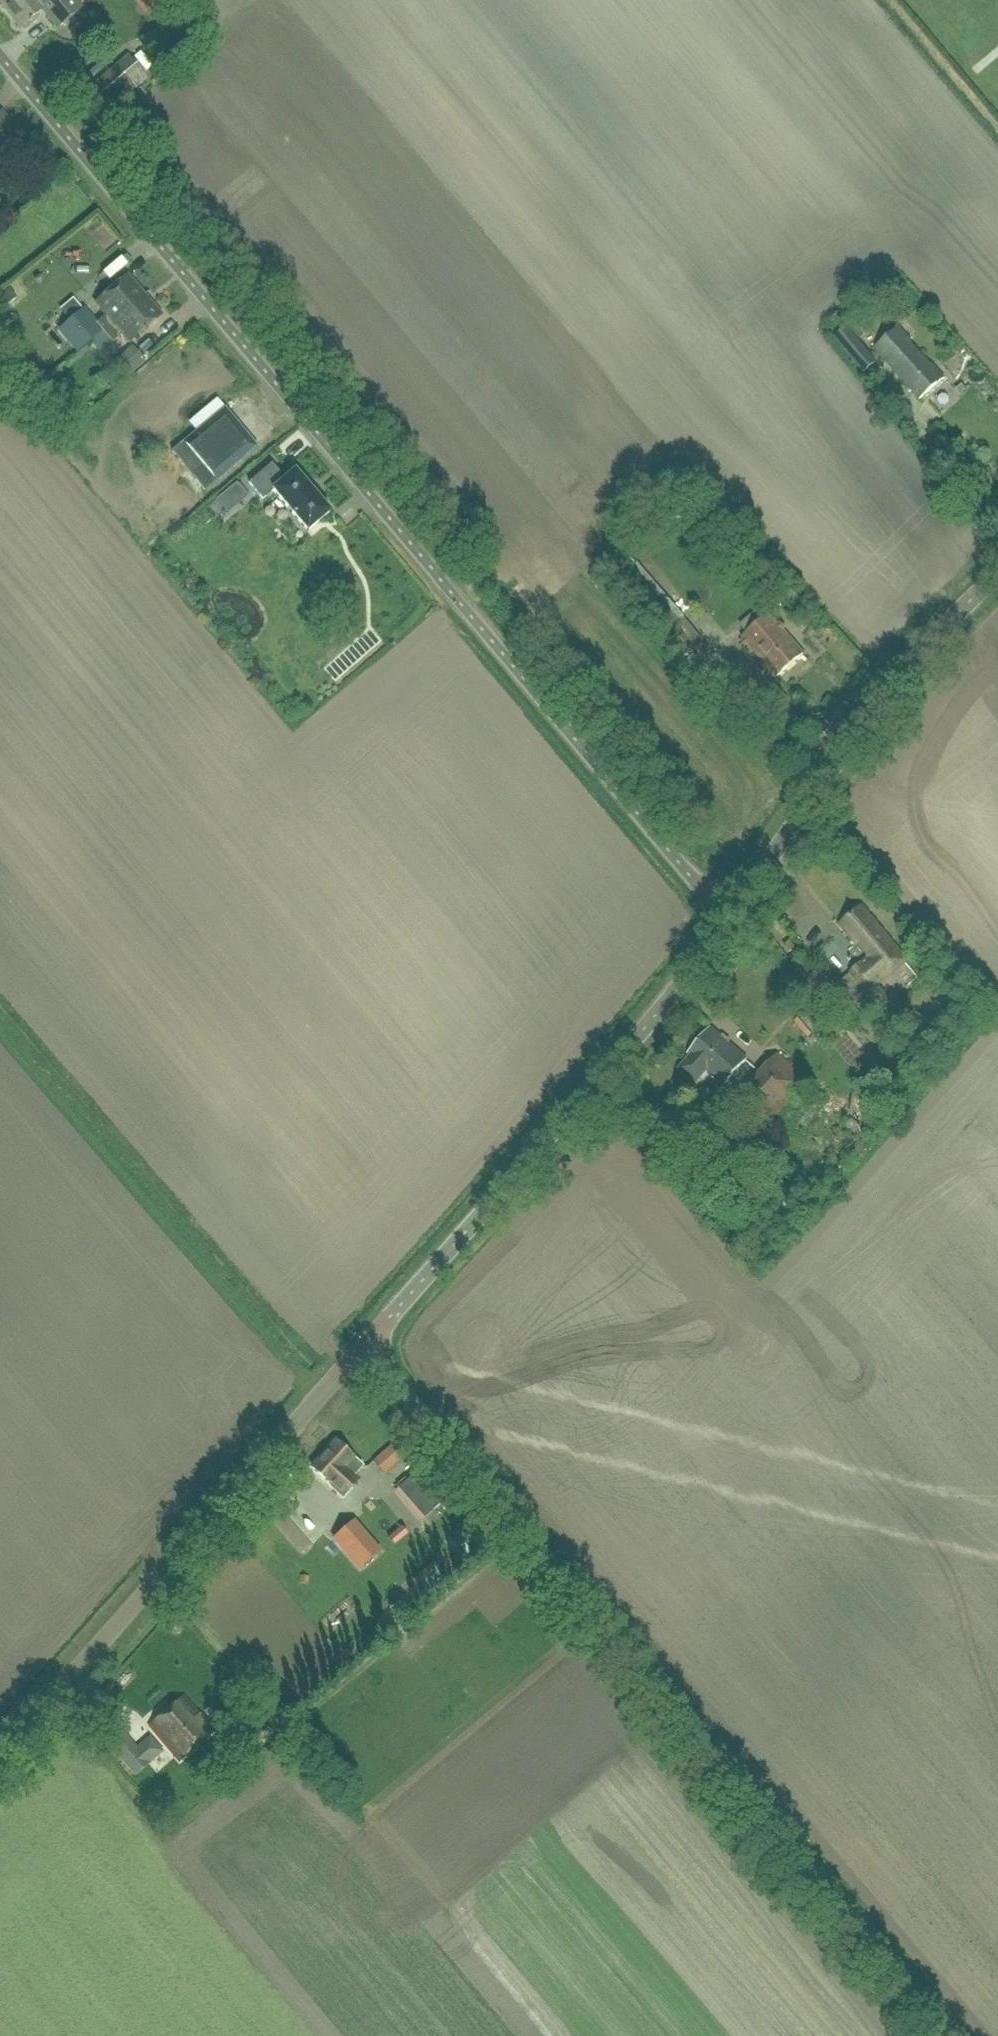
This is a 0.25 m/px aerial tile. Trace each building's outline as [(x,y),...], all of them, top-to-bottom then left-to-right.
[(2,8),(12,0),(0,0),(0,6),(2,8)] [(2,8),(19,30),(23,31),(36,21),(33,18),(41,12),(56,31),(80,11),(71,0),(12,0),(2,8)] [(128,57),(91,89),(109,110),(147,79),(128,57)] [(20,145),(25,141),(1,112),(0,113),(0,162),(4,158),(11,165),(26,153),(20,145)] [(129,344),(161,316),(127,278),(95,305),(105,316),(96,324),(84,309),(69,322),(89,344),(103,332),(113,344),(122,336),(129,344)] [(870,332),(860,321),(849,330),(859,341),(870,332)] [(919,400),(944,378),(898,326),(873,348),(919,400)] [(862,376),(876,364),(846,329),(832,340),(862,376)] [(110,365),(123,381),(145,362),(132,347),(110,365)] [(194,424),(223,403),(218,397),(190,418),(194,424)] [(222,411),(171,453),(205,491),(254,447),(222,411)] [(272,465),(249,485),(263,501),(273,492),(307,533),(330,514),(294,472),(285,481),(272,465)] [(236,484),(216,501),(228,514),(248,497),(236,484)] [(679,633),(669,641),(691,666),(709,650),(637,565),(627,573),(679,633)] [(775,677),(803,654),(769,614),(741,637),(775,677)] [(853,1006),(864,997),(876,1012),(885,1005),(872,989),(905,962),(860,907),(839,925),(855,944),(856,943),(869,959),(836,986),(853,1006)] [(695,1084),(706,1072),(724,1087),(747,1061),(711,1029),(688,1055),(690,1057),(679,1070),(695,1084)] [(778,1056),(739,1101),(768,1128),(808,1083),(778,1056)] [(362,1466),(335,1441),(311,1467),(343,1496),(357,1480),(353,1476),(362,1466)] [(395,1442),(376,1460),(388,1472),(406,1454),(395,1442)] [(418,1471),(407,1480),(433,1511),(444,1501),(418,1471)] [(353,1523),(334,1540),(360,1570),(379,1553),(353,1523)] [(179,1761),(212,1731),(182,1697),(149,1727),(179,1761)] [(123,1733),(109,1745),(125,1763),(136,1775),(150,1762),(159,1755),(162,1752),(149,1737),(137,1748),(123,1733)]
